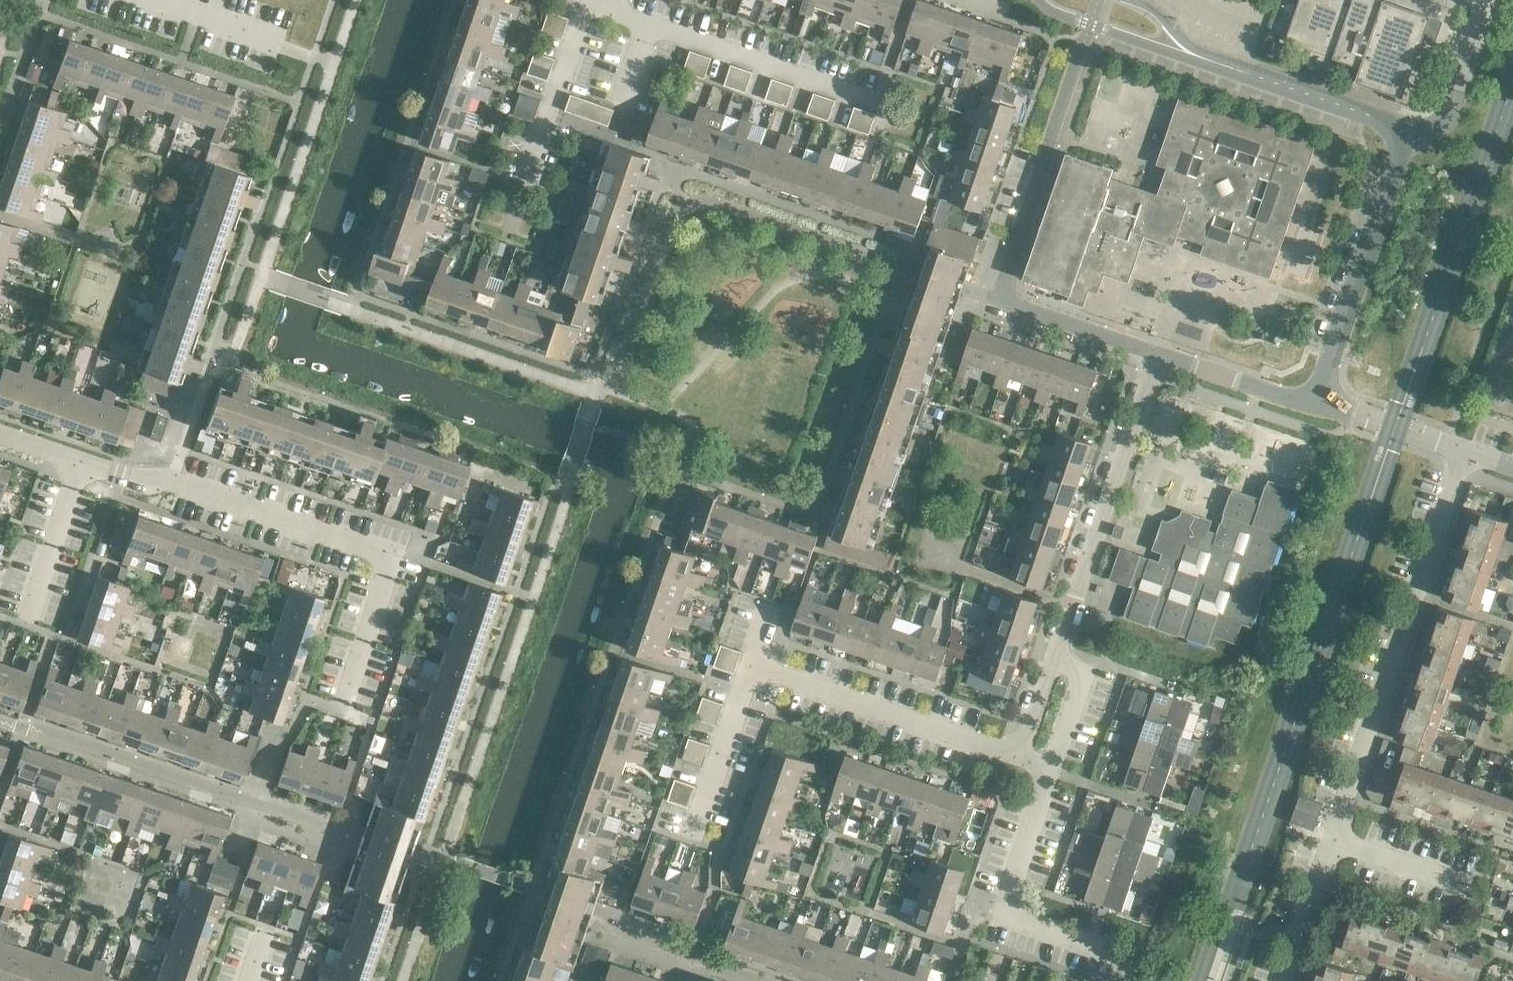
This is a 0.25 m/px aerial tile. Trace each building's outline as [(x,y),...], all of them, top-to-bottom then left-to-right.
[(483,0),(463,0),(463,3),(469,5),(465,16),(497,27),(501,13),(517,18),(519,12),(483,0)] [(519,12),(521,6),(506,1),(506,0),(483,0),(519,12)] [(803,1),(800,12),(806,14),(811,0),(799,0),(803,1)] [(806,14),(812,16),(816,6),(830,11),(834,0),(811,0),(806,14)] [(830,11),(845,16),(841,26),(847,28),(857,0),(834,0),(830,11)] [(847,28),(853,30),(857,20),(871,25),(879,0),(857,0),(847,28)] [(871,25),(885,29),(882,40),(889,42),(904,0),(879,0),(871,25)] [(920,0),(918,0),(904,42),(905,42),(907,37),(921,41),(917,51),(924,54),(940,7),(920,0)] [(1349,0),(1306,0),(1305,0),(1298,0),(1284,41),(1359,67),(1355,81),(1401,96),(1420,41),(1433,45),(1441,21),(1428,17),(1429,16),(1426,15),(1426,16),(1415,13),(1416,11),(1413,10),(1412,11),(1383,2),(1384,1),(1382,0),(1379,10),(1353,1),(1353,0),(1352,0),(1351,1),(1349,0)] [(960,14),(940,7),(924,54),(930,56),(934,46),(948,51),(960,14)] [(569,18),(549,10),(545,21),(566,29),(569,18)] [(981,21),(960,14),(948,51),(962,55),(959,65),(965,68),(969,58),(981,21)] [(497,27),(465,16),(461,28),(454,26),(451,35),(505,53),(507,47),(492,42),(497,27)] [(566,29),(545,21),(542,32),(562,39),(566,29)] [(1002,28),(981,21),(969,58),(989,65),(1002,28)] [(57,36),(69,39),(53,87),(60,89),(64,79),(77,84),(90,47),(73,41),(77,32),(61,26),(57,36)] [(1022,35),(1002,28),(989,65),(1003,69),(1000,79),(1007,82),(1022,35)] [(505,53),(451,35),(449,43),(455,46),(450,58),(482,69),(487,54),(503,59),(505,53)] [(886,50),(873,45),(869,57),(882,62),(886,50)] [(111,54),(90,47),(77,84),(98,91),(111,54)] [(683,71),(694,74),(701,54),(690,50),(683,71)] [(555,59),(535,51),(532,62),(552,69),(555,59)] [(131,61),(111,54),(98,91),(95,101),(101,103),(104,93),(118,98),(131,61)] [(711,57),(701,54),(694,74),(705,78),(711,57)] [(482,69),(450,58),(446,70),(440,68),(437,76),(491,95),(493,88),(477,83),(482,69)] [(152,68),(131,61),(118,98),(133,103),(129,113),(135,115),(152,68)] [(552,69),(532,62),(528,73),(548,81),(552,69)] [(30,63),(25,78),(37,82),(42,67),(30,63)] [(724,85),(735,88),(742,68),(731,64),(724,85)] [(172,75),(152,68),(135,115),(142,117),(145,107),(159,112),(172,75)] [(753,72),(742,68),(735,88),(746,92),(753,72)] [(192,82),(172,75),(159,112),(174,117),(170,127),(176,129),(180,119),(192,82)] [(491,95),(437,76),(434,85),(440,87),(436,99),(468,110),(473,96),(488,101),(491,95)] [(765,99),(776,102),(783,82),(772,78),(765,99)] [(213,89),(192,82),(180,119),(201,126),(213,89)] [(794,86),(783,82),(776,102),(787,106),(794,86)] [(998,83),(993,99),(1000,101),(1005,86),(998,83)] [(234,96),(213,89),(201,126),(214,130),(211,141),(218,143),(234,96)] [(51,90),(46,105),(54,108),(59,93),(51,90)] [(541,100),(521,92),(518,103),(537,111),(541,100)] [(807,113),(818,117),(825,96),(814,92),(807,113)] [(571,94),(565,110),(609,125),(614,109),(571,94)] [(671,96),(664,94),(653,125),(646,147),(656,150),(657,144),(669,149),(680,116),(666,111),(671,96)] [(1181,95),(1170,125),(1176,127),(1173,136),(1168,134),(1157,163),(1177,170),(1174,179),(1164,176),(1157,195),(1110,178),(1114,169),(1066,152),(1023,279),(1070,295),(1068,301),(1084,306),(1089,290),(1098,293),(1105,274),(1129,282),(1136,262),(1132,261),(1135,252),(1139,253),(1146,234),(1174,244),(1178,234),(1205,244),(1202,254),(1270,277),(1281,247),(1283,239),(1303,180),(1306,172),(1317,141),(1287,131),(1278,128),(1181,95)] [(835,100),(825,96),(818,117),(829,121),(835,100)] [(966,106),(964,113),(1009,128),(1017,107),(1000,101),(993,99),(985,96),(980,111),(966,106)] [(468,110),(436,99),(432,111),(426,108),(423,117),(476,136),(479,130),(463,124),(468,110)] [(29,100),(22,121),(69,137),(71,131),(62,128),(67,112),(54,108),(46,105),(29,100)] [(537,111),(518,103),(514,115),(534,122),(537,111)] [(766,103),(763,112),(771,115),(774,106),(766,103)] [(694,121),(680,116),(669,149),(681,153),(679,158),(688,161),(706,108),(700,106),(694,121)] [(848,127),(858,130),(865,110),(854,106),(848,127)] [(726,115),(706,108),(688,161),(696,164),(698,158),(710,163),(721,130),(726,115)] [(876,114),(865,110),(858,130),(869,134),(876,114)] [(1009,128),(964,113),(957,133),(970,138),(1002,149),(1009,128)] [(476,136),(423,117),(420,126),(426,128),(422,141),(454,152),(459,137),(474,142),(476,136)] [(735,135),(721,130),(710,163),(722,167),(720,172),(729,175),(747,122),(740,120),(735,135)] [(69,137),(22,121),(15,142),(52,154),(57,140),(67,143),(69,137)] [(753,124),(747,122),(729,175),(737,178),(739,172),(751,177),(762,144),(748,140),(753,124)] [(642,146),(647,130),(636,126),(631,142),(642,146)] [(776,149),(762,144),(751,177),(763,181),(761,186),(770,189),(788,136),(781,134),(776,149)] [(794,138),(788,136),(770,189),(778,192),(780,186),(792,191),(803,158),(789,153),(794,138)] [(1002,149),(970,138),(966,152),(952,148),(950,154),(995,169),(1002,149)] [(953,144),(942,140),(938,150),(950,154),(952,148),(953,144)] [(52,154),(15,142),(8,162),(55,178),(57,172),(47,169),(52,154)] [(204,161),(214,164),(251,177),(257,160),(210,144),(204,161)] [(651,157),(614,144),(609,158),(598,154),(595,165),(605,168),(595,199),(584,195),(582,202),(579,210),(590,214),(581,240),(570,236),(565,250),(576,254),(567,280),(556,277),(554,285),(582,294),(591,298),(602,301),(615,265),(630,271),(634,259),(618,254),(642,184),(658,189),(662,178),(646,172),(647,169),(651,157)] [(818,163),(803,158),(792,191),(804,195),(802,200),(811,203),(829,150),(823,148),(818,163)] [(456,162),(419,149),(415,162),(409,160),(406,168),(459,187),(461,180),(446,175),(451,161),(456,162)] [(835,152),(829,150),(811,203),(820,206),(821,201),(833,205),(844,172),(830,168),(835,152)] [(573,163),(582,166),(585,157),(576,154),(573,163)] [(995,169),(950,154),(948,160),(961,165),(956,179),(989,190),(995,169)] [(55,178),(8,162),(1,183),(38,195),(43,181),(53,185),(55,178)] [(858,177),(844,172),(833,205),(845,209),(843,214),(852,217),(870,164),(863,162),(858,177)] [(251,177),(214,164),(209,177),(199,173),(194,188),(204,191),(195,218),(185,214),(180,229),(190,232),(181,259),(171,256),(168,263),(166,270),(176,274),(167,300),(156,296),(152,311),(162,314),(153,341),(142,338),(138,352),(148,356),(144,369),(181,382),(186,367),(202,372),(206,361),(190,356),(202,320),(216,279),(242,203),(258,208),(261,197),(246,192),(247,188),(251,177)] [(876,166),(870,164),(852,217),(860,220),(862,215),(874,219),(885,187),(871,182),(876,166)] [(459,187),(406,168),(403,177),(409,179),(405,191),(437,202),(442,188),(457,193),(459,187)] [(899,191),(885,187),(874,219),(886,223),(884,228),(893,231),(911,178),(905,176),(899,191)] [(482,194),(486,181),(477,178),(472,191),(482,194)] [(917,180),(911,178),(893,231),(901,234),(903,229),(916,233),(927,201),(912,196),(917,180)] [(989,190),(956,179),(952,193),(938,189),(936,196),(981,211),(989,190)] [(1,183),(0,185),(0,206),(41,220),(44,213),(34,210),(38,195),(1,183)] [(437,202),(405,191),(401,203),(395,201),(392,209),(445,228),(447,221),(432,216),(437,202)] [(445,228),(392,209),(389,218),(395,220),(391,232),(423,243),(428,228),(443,234),(445,228)] [(979,211),(974,227),(984,230),(990,214),(981,211),(979,211)] [(0,221),(0,245),(21,252),(23,246),(13,243),(18,227),(0,221)] [(979,239),(934,224),(920,266),(918,272),(917,274),(915,279),(905,276),(901,289),(911,292),(907,305),(894,342),(878,336),(875,348),(890,353),(838,506),(823,501),(819,512),(834,517),(823,548),(885,569),(891,553),(867,544),(872,532),(882,536),(887,521),(877,517),(886,491),(896,494),(901,480),(891,476),(900,450),(910,454),(915,439),(905,435),(914,408),(924,412),(930,397),(919,393),(928,367),(938,371),(943,356),(933,353),(937,340),(944,343),(952,320),(960,295),(962,290),(963,287),(964,281),(979,239)] [(423,243),(391,232),(387,244),(381,242),(378,251),(416,264),(423,243)] [(496,241),(492,253),(502,256),(506,244),(496,241)] [(0,245),(0,268),(4,269),(9,255),(19,258),(21,252),(0,245)] [(416,264),(378,251),(371,272),(418,288),(421,278),(412,275),(416,264)] [(485,270),(490,258),(483,255),(479,268),(480,268),(485,270)] [(434,283),(421,278),(418,288),(431,293),(425,309),(435,312),(437,306),(449,310),(460,278),(446,273),(451,259),(444,256),(434,283)] [(475,283),(460,278),(449,310),(461,314),(459,320),(468,323),(486,270),(480,268),(475,283)] [(493,273),(486,270),(468,323),(476,326),(478,320),(490,324),(501,292),(505,281),(492,276),(493,273)] [(515,297),(501,292),(490,324),(502,328),(500,334),(508,337),(527,284),(520,282),(515,297)] [(7,293),(9,287),(0,284),(0,291),(7,293)] [(533,286),(527,284),(508,337),(517,340),(519,334),(531,338),(542,306),(528,301),(533,286)] [(582,294),(579,304),(588,307),(591,298),(582,294)] [(563,313),(542,306),(531,338),(543,342),(541,348),(550,351),(563,313)] [(574,317),(563,313),(550,351),(571,358),(587,311),(577,307),(574,317)] [(973,329),(959,324),(952,348),(965,352),(973,329)] [(994,336),(973,329),(965,352),(957,374),(965,376),(969,363),(984,368),(994,336)] [(1015,343),(994,336),(984,368),(998,372),(993,386),(999,388),(1015,343)] [(1035,350),(1015,343),(999,388),(1006,390),(1010,377),(1024,381),(1035,350)] [(1055,357),(1035,350),(1024,381),(1038,386),(1034,400),(1040,402),(1055,357)] [(1076,363),(1055,357),(1040,402),(1046,404),(1051,390),(1065,395),(1076,363)] [(12,412),(29,363),(23,361),(19,373),(3,367),(0,375),(0,377),(0,402),(5,404),(3,409),(12,412)] [(35,365),(29,363),(12,412),(20,415),(22,410),(34,414),(45,382),(31,377),(35,365)] [(1098,371),(1076,363),(1065,395),(1079,400),(1075,414),(1082,416),(1098,371)] [(181,382),(144,369),(138,385),(176,398),(181,382)] [(236,390),(220,385),(205,428),(206,429),(208,423),(221,427),(217,438),(224,441),(232,443),(236,432),(248,437),(262,441),(259,452),(273,457),(277,446),(289,451),(303,455),(299,466),(314,471),(318,460),(344,469),(340,480),(355,485),(358,474),(373,479),(376,469),(375,469),(384,441),(370,436),(375,420),(364,416),(358,432),(247,394),(252,378),(241,374),(236,390)] [(59,387),(45,382),(34,414),(46,418),(44,424),(53,427),(70,377),(64,375),(59,387)] [(76,379),(70,377),(53,427),(61,429),(63,424),(75,428),(86,396),(72,391),(76,379)] [(100,401),(86,396),(75,428),(87,432),(85,438),(93,440),(111,391),(105,389),(100,401)] [(117,393),(111,391),(93,440),(102,443),(104,438),(116,442),(127,410),(113,405),(117,393)] [(128,404),(127,410),(116,442),(132,448),(145,410),(128,404)] [(936,409),(934,417),(941,419),(944,411),(936,409)] [(158,414),(153,426),(165,430),(169,418),(158,414)] [(165,430),(153,426),(149,438),(160,442),(165,430)] [(1042,443),(1039,449),(1085,465),(1092,443),(1060,432),(1055,448),(1042,443)] [(386,436),(384,441),(375,469),(376,469),(390,474),(384,489),(391,491),(409,438),(400,435),(398,440),(386,436)] [(418,441),(409,438),(391,491),(397,494),(402,478),(416,483),(427,450),(416,447),(418,441)] [(439,454),(427,450),(416,483),(431,488),(425,503),(432,505),(450,452),(440,449),(439,454)] [(1085,465),(1039,449),(1037,455),(1050,460),(1045,474),(1078,485),(1085,465)] [(459,455),(450,452),(432,505),(438,507),(443,492),(458,497),(469,465),(457,461),(459,455)] [(0,465),(0,500),(10,469),(0,465)] [(1228,477),(1217,473),(1213,482),(1224,486),(1228,477)] [(1078,485),(1045,474),(1040,489),(1027,484),(1025,490),(1071,506),(1078,485)] [(1212,520),(1182,510),(1180,515),(1167,521),(1162,519),(1152,549),(1162,553),(1159,561),(1120,548),(1110,578),(1134,586),(1124,616),(1213,646),(1216,636),(1235,643),(1242,624),(1252,627),(1298,490),(1269,480),(1262,499),(1232,489),(1217,533),(1209,530),(1212,520)] [(498,495),(493,509),(525,521),(529,509),(535,511),(538,501),(485,482),(482,490),(498,495)] [(324,488),(322,493),(332,497),(334,491),(324,488)] [(693,529),(704,533),(717,495),(696,488),(680,535),(690,538),(693,529)] [(1071,506),(1025,490),(1023,496),(1036,501),(1031,515),(1064,526),(1071,506)] [(726,498),(717,495),(704,533),(725,540),(736,507),(724,503),(726,498)] [(748,511),(736,507),(725,540),(739,545),(734,560),(740,562),(758,509),(750,506),(748,511)] [(525,521),(493,509),(488,523),(473,518),(471,524),(524,543),(527,534),(522,532),(525,521)] [(767,512),(758,509),(740,562),(746,564),(751,549),(767,554),(777,521),(765,517),(767,512)] [(1468,532),(1500,543),(1505,528),(1512,531),(1512,517),(1509,516),(1507,521),(1472,509),(1467,526),(1470,527),(1468,532)] [(133,555),(146,559),(159,522),(138,515),(122,562),(129,565),(133,555)] [(1064,526),(1031,515),(1027,529),(1014,525),(1011,531),(1057,547),(1064,526)] [(436,519),(428,516),(424,527),(436,531),(438,524),(436,519)] [(789,525),(777,521),(767,554),(780,559),(775,573),(781,575),(799,523),(791,520),(789,525)] [(180,529),(159,522),(146,559),(167,567),(180,529)] [(807,526),(799,523),(781,575),(787,577),(792,563),(806,567),(804,573),(806,573),(818,535),(806,531),(807,526)] [(524,543),(471,524),(468,531),(484,536),(479,550),(511,561),(515,550),(521,552),(524,543)] [(1116,524),(1112,535),(1122,538),(1126,528),(1116,524)] [(200,536),(180,529),(167,567),(164,577),(170,579),(173,569),(188,574),(200,536)] [(1057,547),(1011,531),(1009,537),(1022,542),(1017,556),(1050,567),(1057,547)] [(1500,543),(1468,532),(1466,539),(1463,537),(1457,553),(1496,566),(1499,560),(1495,559),(1500,543)] [(669,535),(665,545),(664,545),(660,557),(654,556),(651,564),(704,582),(707,576),(691,571),(697,555),(685,551),(689,542),(669,535)] [(221,543),(200,536),(188,574),(202,579),(198,588),(204,591),(221,543)] [(241,550),(221,543),(204,591),(211,593),(214,583),(228,588),(241,550)] [(262,558),(241,550),(228,588),(242,593),(239,603),(246,605),(254,582),(257,574),(262,558)] [(511,561),(479,550),(474,564),(459,559),(456,566),(509,584),(513,574),(508,572),(511,561)] [(1496,566),(1457,553),(1452,569),(1455,570),(1453,576),(1485,587),(1490,572),(1494,573),(1496,566)] [(1050,567),(1017,556),(1012,570),(999,566),(997,572),(1043,588),(1050,567)] [(704,582),(651,564),(649,572),(654,574),(650,586),(682,597),(687,583),(702,588),(704,582)] [(120,566),(115,581),(122,583),(128,569),(120,566)] [(272,579),(257,574),(254,582),(269,587),(272,579)] [(99,575),(91,597),(134,612),(136,605),(125,602),(131,586),(122,583),(115,581),(99,575)] [(1485,587),(1453,576),(1451,582),(1448,581),(1442,597),(1481,610),(1484,603),(1480,602),(1485,587)] [(500,592),(463,579),(462,580),(468,582),(463,596),(448,591),(446,597),(499,616),(502,607),(496,605),(500,592)] [(288,594),(284,607),(322,620),(325,612),(319,610),(323,597),(276,581),(273,589),(288,594)] [(164,583),(160,594),(172,598),(175,587),(164,583)] [(815,587),(808,584),(792,630),(813,637),(824,605),(810,600),(815,587)] [(694,601),(682,597),(650,586),(646,598),(640,597),(637,605),(690,623),(692,617),(689,616),(694,601)] [(1038,602),(992,586),(990,593),(1003,598),(998,612),(1030,623),(1038,602)] [(838,610),(824,605),(813,637),(834,644),(849,598),(843,596),(838,610)] [(134,612),(91,597),(84,617),(116,628),(121,614),(132,618),(134,612)] [(499,616),(446,597),(444,603),(459,608),(454,623),(486,634),(490,623),(496,625),(499,616)] [(855,601),(849,598),(834,644),(854,651),(865,619),(851,614),(855,601)] [(183,599),(180,606),(191,610),(194,602),(183,599)] [(690,623),(637,605),(634,614),(640,616),(636,627),(668,639),(673,624),(688,629),(690,623)] [(1478,620),(1439,606),(1434,623),(1437,624),(1435,630),(1467,640),(1471,626),(1475,628),(1478,620)] [(322,620),(284,607),(277,628),(309,639),(313,627),(319,629),(322,620)] [(879,624),(865,619),(854,651),(875,658),(890,613),(884,610),(879,624)] [(1030,623),(998,612),(994,626),(980,622),(978,628),(1023,643),(1030,623)] [(896,615),(890,613),(875,658),(895,665),(906,633),(892,628),(896,615)] [(116,628),(84,617),(77,639),(120,654),(122,646),(111,643),(116,628)] [(699,619),(692,617),(690,623),(697,625),(699,619)] [(486,634),(454,623),(449,637),(434,632),(432,638),(485,656),(488,648),(482,646),(486,634)] [(920,637),(906,633),(895,665),(915,672),(931,626),(924,624),(920,637)] [(937,629),(931,626),(915,672),(937,679),(948,647),(933,642),(937,629)] [(668,639),(636,627),(632,639),(627,637),(623,647),(676,665),(678,658),(664,653),(668,639)] [(309,639),(277,628),(272,642),(260,638),(258,645),(308,661),(311,653),(305,651),(309,639)] [(1023,643),(978,628),(976,634),(989,639),(984,653),(1016,664),(1023,643)] [(1512,632),(1501,628),(1497,639),(1508,643),(1512,632)] [(951,641),(961,644),(965,632),(955,629),(951,641)] [(1467,640),(1435,630),(1433,636),(1429,635),(1424,650),(1463,664),(1465,657),(1461,656),(1467,640)] [(485,656),(432,638),(430,644),(445,649),(440,664),(472,675),(476,663),(482,665),(485,656)] [(968,648),(951,642),(947,653),(957,657),(963,659),(968,648)] [(308,661),(258,645),(256,651),(267,655),(263,669),(295,680),(299,668),(305,670),(308,661)] [(742,652),(721,645),(718,655),(738,662),(742,652)] [(1463,664),(1424,650),(1419,666),(1422,667),(1420,673),(1452,684),(1457,670),(1461,671),(1463,664)] [(399,663),(412,667),(416,655),(403,651),(399,663)] [(957,657),(947,653),(944,662),(954,666),(957,657)] [(1016,664),(984,653),(980,667),(966,663),(964,670),(1009,685),(1016,664)] [(738,662),(718,655),(714,666),(735,673),(738,662)] [(1497,675),(1502,660),(1488,655),(1483,670),(1497,675)] [(673,675),(619,656),(616,666),(622,668),(618,680),(650,691),(655,677),(670,682),(673,675)] [(676,665),(685,668),(688,661),(678,658),(676,665)] [(26,671),(12,666),(1,699),(13,703),(11,708),(20,712),(37,662),(30,659),(26,671)] [(1,699),(12,666),(0,662),(0,699),(1,699)] [(472,675),(440,664),(435,678),(420,672),(418,679),(471,697),(474,689),(468,687),(472,675)] [(57,668),(50,666),(33,716),(42,719),(44,713),(56,717),(67,685),(53,680),(57,668)] [(295,680),(263,669),(258,683),(246,679),(244,686),(294,702),(297,694),(291,692),(295,680)] [(1452,684),(1420,673),(1418,679),(1415,678),(1409,694),(1448,707),(1451,700),(1447,699),(1452,684)] [(82,690),(67,685),(56,717),(68,722),(66,727),(75,730),(92,680),(86,678),(82,690)] [(471,697),(418,679),(416,685),(431,690),(426,705),(458,716),(462,704),(468,706),(471,697)] [(98,682),(92,680),(75,730),(83,733),(85,727),(97,731),(108,699),(94,694),(98,682)] [(650,691),(618,680),(614,692),(608,690),(605,698),(658,717),(660,711),(645,705),(650,691)] [(294,702),(244,686),(242,692),(254,696),(248,711),(281,722),(286,708),(291,710),(294,702)] [(1156,690),(1150,710),(1132,704),(1123,731),(1159,743),(1175,697),(1156,690)] [(123,704),(108,699),(97,731),(109,736),(107,741),(116,744),(133,694),(127,692),(123,704)] [(139,696),(133,694),(116,744),(124,747),(126,741),(138,746),(149,713),(135,708),(139,696)] [(1448,707),(1409,694),(1404,709),(1407,710),(1405,717),(1437,728),(1442,713),(1446,714),(1448,707)] [(724,704),(703,697),(700,708),(720,715),(724,704)] [(1193,703),(1175,697),(1159,743),(1194,755),(1199,742),(1191,739),(1199,714),(1190,711),(1193,703)] [(658,717),(605,698),(602,707),(608,709),(604,721),(636,732),(641,718),(656,723),(658,717)] [(1487,703),(1475,699),(1470,715),(1482,719),(1487,703)] [(458,716),(426,705),(421,719),(406,714),(404,720),(457,739),(460,730),(454,728),(458,716)] [(1216,705),(1215,706),(1211,721),(1219,723),(1224,708),(1216,705)] [(164,718),(149,713),(138,746),(151,750),(149,755),(157,758),(174,708),(168,706),(164,718)] [(180,711),(174,708),(157,758),(166,761),(168,756),(180,760),(191,727),(176,722),(180,711)] [(720,715),(700,708),(696,718),(717,725),(720,715)] [(1437,728),(1405,717),(1403,722),(1400,721),(1394,738),(1433,751),(1436,743),(1432,742),(1437,728)] [(457,739),(404,720),(402,726),(417,732),(412,746),(444,757),(448,746),(454,748),(457,739)] [(205,732),(191,727),(180,760),(192,764),(190,769),(198,772),(215,723),(209,721),(205,732)] [(636,732),(604,721),(600,733),(594,731),(591,739),(644,758),(646,752),(631,747),(636,732)] [(221,725),(215,723),(198,772),(206,775),(208,770),(220,774),(231,741),(217,736),(221,725)] [(1469,724),(1465,737),(1474,740),(1479,727),(1469,724)] [(331,730),(329,738),(338,741),(340,733),(331,730)] [(1159,743),(1123,731),(1118,744),(1136,750),(1124,783),(1143,789),(1159,743)] [(246,746),(231,741),(220,774),(232,778),(230,783),(240,787),(257,737),(250,734),(246,746)] [(390,739),(375,734),(370,749),(377,752),(380,744),(387,747),(390,739)] [(1,737),(0,739),(0,771),(11,740),(1,737)] [(313,747),(320,749),(323,740),(316,738),(313,747)] [(710,745),(690,738),(686,749),(706,756),(710,745)] [(644,758),(591,739),(588,748),(594,750),(590,762),(622,773),(627,759),(642,764),(644,758)] [(1459,756),(1463,744),(1447,739),(1443,750),(1459,756)] [(1194,755),(1159,743),(1143,789),(1161,796),(1172,763),(1189,769),(1194,755)] [(44,752),(23,744),(7,792),(14,794),(17,785),(31,789),(44,752)] [(304,755),(289,750),(278,783),(299,790),(313,747),(307,745),(304,755)] [(1410,800),(1416,802),(1427,770),(1412,764),(1417,750),(1404,745),(1399,761),(1405,763),(1393,798),(1409,803),(1410,800)] [(444,757),(412,746),(407,760),(392,755),(390,761),(443,779),(446,770),(440,768),(444,757)] [(320,749),(313,747),(299,790),(319,797),(330,764),(316,760),(320,749)] [(706,756),(686,749),(682,760),(703,767),(706,756)] [(774,749),(766,771),(798,782),(803,767),(816,772),(819,764),(774,749)] [(65,759),(44,752),(31,789),(46,794),(42,804),(49,806),(65,759)] [(1505,756),(1491,752),(1488,760),(1502,765),(1505,756)] [(842,790),(857,795),(868,762),(846,754),(830,800),(838,803),(842,790)] [(387,768),(388,767),(390,762),(374,756),(372,762),(387,768)] [(1511,768),(1512,761),(1512,759),(1505,757),(1503,765),(1511,768)] [(86,766),(65,759),(49,806),(55,809),(59,798),(73,803),(86,766)] [(344,769),(330,764),(319,797),(341,804),(356,761),(348,759),(344,769)] [(443,779),(390,761),(390,762),(388,767),(403,772),(398,787),(430,798),(434,787),(440,789),(443,779)] [(622,773),(590,762),(586,774),(580,772),(577,781),(630,799),(632,793),(617,788),(622,773)] [(888,769),(868,762),(857,795),(871,800),(866,813),(872,815),(888,769)] [(106,773),(86,766),(73,803),(87,808),(83,818),(90,820),(106,773)] [(1094,778),(1102,781),(1106,770),(1097,767),(1094,778)] [(909,776),(888,769),(872,815),(879,817),(883,804),(897,809),(909,776)] [(1449,777),(1427,770),(1416,802),(1422,804),(1421,807),(1437,813),(1449,777)] [(798,782),(766,771),(759,791),(805,807),(807,800),(794,796),(798,782)] [(127,780),(106,773),(90,820),(96,823),(100,813),(114,817),(127,780)] [(929,783),(909,776),(897,809),(911,813),(907,826),(913,829),(929,783)] [(1471,785),(1449,777),(1437,813),(1452,818),(1453,815),(1460,817),(1471,785)] [(696,786),(675,779),(672,790),(692,797),(696,786)] [(147,787),(127,780),(114,817),(128,822),(125,833),(131,835),(147,787)] [(630,799),(577,781),(575,789),(580,791),(576,803),(608,815),(613,800),(628,806),(630,799)] [(949,790),(929,783),(913,829),(919,831),(924,818),(938,823),(949,790)] [(1493,792),(1471,785),(1460,817),(1465,819),(1464,822),(1480,828),(1493,792)] [(168,794),(147,787),(131,835),(137,837),(141,827),(155,832),(168,794)] [(430,798),(398,787),(393,802),(376,795),(374,802),(423,819),(429,821),(432,812),(426,810),(430,798)] [(692,797),(672,790),(668,801),(689,808),(692,797)] [(971,798),(949,790),(938,823),(953,827),(948,841),(955,843),(971,798)] [(980,790),(976,801),(991,806),(995,795),(980,790)] [(805,807),(759,791),(752,811),(785,822),(790,808),(803,813),(805,807)] [(1090,791),(1086,800),(1093,803),(1096,793),(1090,791)] [(1493,792),(1480,828),(1496,833),(1497,830),(1503,832),(1512,804),(1512,799),(1493,792)] [(188,801),(168,794),(155,832),(169,837),(166,847),(172,849),(188,801)] [(1299,796),(1295,809),(1319,817),(1323,804),(1299,796)] [(209,808),(188,801),(172,849),(178,851),(182,841),(196,846),(209,808)] [(423,819),(374,802),(366,823),(364,830),(362,836),(346,883),(395,900),(403,879),(407,867),(412,868),(417,855),(411,853),(413,847),(416,840),(423,819)] [(608,815),(576,803),(572,815),(566,813),(563,822),(616,840),(619,834),(603,829),(608,815)] [(1503,832),(1508,834),(1507,837),(1512,839),(1512,804),(1503,832)] [(1089,832),(1084,845),(1119,858),(1135,811),(1117,805),(1106,838),(1089,832)] [(230,815),(209,808),(196,846),(210,851),(207,860),(214,863),(216,858),(230,815)] [(1319,817),(1295,809),(1290,822),(1314,830),(1319,817)] [(785,822),(752,811),(745,832),(791,848),(793,841),(780,837),(785,822)] [(1153,818),(1135,811),(1119,858),(1155,870),(1160,856),(1142,850),(1153,818)] [(842,815),(837,818),(833,828),(844,831),(849,817),(842,815)] [(849,817),(845,831),(857,835),(862,822),(849,817)] [(616,840),(563,822),(560,831),(566,832),(562,844),(594,855),(599,842),(614,847),(616,840)] [(791,848),(745,832),(738,853),(770,863),(775,849),(789,854),(791,848)] [(1082,844),(1085,835),(1076,832),(1072,841),(1082,844)] [(53,849),(10,834),(3,855),(35,866),(40,852),(51,856),(53,849)] [(655,843),(668,847),(670,839),(657,835),(655,843)] [(929,843),(917,839),(913,851),(925,855),(929,843)] [(104,845),(96,842),(93,852),(101,854),(104,845)] [(279,849),(258,842),(247,871),(263,876),(259,887),(265,889),(279,849)] [(1072,842),(1069,850),(1072,851),(1081,854),(1083,846),(1072,842)] [(594,855),(562,844),(558,856),(553,854),(549,863),(554,865),(604,882),(606,875),(589,869),(594,855)] [(1119,858),(1084,845),(1079,859),(1076,871),(1093,876),(1085,898),(1104,904),(1119,858)] [(1167,846),(1162,859),(1171,862),(1176,849),(1167,846)] [(299,856),(279,849),(265,889),(271,891),(275,881),(289,886),(299,856)] [(770,863),(738,853),(731,874),(748,879),(743,895),(750,897),(755,882),(777,889),(779,882),(766,877),(770,863)] [(3,855),(0,865),(0,877),(39,890),(41,884),(30,880),(35,866),(3,855)] [(321,864),(299,856),(289,886),(303,890),(299,901),(307,903),(321,864)] [(240,866),(216,858),(214,863),(212,869),(236,878),(240,866)] [(649,858),(637,892),(633,904),(654,911),(665,879),(651,874),(656,861),(649,858)] [(1155,870),(1119,858),(1104,904),(1122,910),(1133,878),(1150,884),(1155,870)] [(914,870),(912,876),(958,892),(965,870),(932,859),(927,874),(914,870)] [(604,882),(554,865),(547,886),(545,893),(543,899),(538,898),(533,911),(538,913),(534,925),(527,946),(577,963),(584,943),(595,909),(597,903),(604,882)] [(74,867),(69,869),(66,877),(78,880),(82,869),(74,867)] [(236,878),(212,869),(208,881),(232,889),(236,878)] [(1156,870),(1154,876),(1161,878),(1163,873),(1156,870)] [(680,884),(665,879),(654,911),(674,918),(690,873),(684,871),(680,884)] [(696,875),(690,873),(674,918),(696,926),(709,888),(708,887),(706,893),(692,888),(696,875)] [(958,892),(912,876),(909,882),(923,887),(918,901),(951,912),(958,892)] [(0,877),(0,901),(6,903),(13,905),(21,908),(26,893),(37,896),(39,890),(0,877)] [(173,894),(171,900),(221,917),(224,908),(218,906),(222,893),(190,882),(185,898),(173,894)] [(401,902),(395,900),(346,883),(343,890),(360,896),(355,910),(388,922),(392,910),(397,912),(401,902)] [(626,888),(623,895),(629,897),(631,890),(626,888)] [(739,951),(737,957),(745,960),(758,922),(743,917),(749,901),(741,898),(725,946),(739,951)] [(221,917),(171,900),(169,906),(181,910),(176,924),(208,935),(212,923),(218,925),(221,917)] [(951,912),(918,901),(913,915),(900,911),(897,917),(943,933),(951,912)] [(6,903),(0,918),(8,921),(13,905),(6,903)] [(1149,922),(1153,911),(1142,907),(1139,918),(1149,922)] [(388,922),(355,910),(350,924),(336,919),(333,925),(386,944),(390,935),(384,933),(388,922)] [(1349,949),(1364,954),(1375,922),(1369,920),(1371,917),(1354,911),(1342,946),(1337,944),(1332,960),(1344,964),(1349,949)] [(1381,924),(1375,922),(1364,954),(1380,960),(1378,963),(1384,965),(1398,926),(1383,920),(1381,924)] [(778,929),(758,922),(745,960),(753,962),(755,957),(767,961),(778,929)] [(792,934),(778,929),(767,961),(779,965),(777,971),(786,973),(803,924),(796,922),(792,934)] [(15,945),(1,940),(7,925),(0,923),(0,980),(3,980),(15,945)] [(208,935),(176,924),(171,938),(159,934),(157,940),(207,958),(210,949),(204,947),(208,935)] [(809,926),(803,924),(786,973),(794,976),(797,971),(808,975),(819,943),(805,938),(809,926)] [(7,925),(1,940),(15,945),(20,929),(7,925)] [(386,944),(333,925),(331,931),(346,937),(341,951),(374,962),(378,951),(383,953),(386,944)] [(1413,932),(1398,926),(1384,965),(1392,968),(1393,965),(1407,969),(1418,937),(1412,935),(1413,932)] [(819,943),(808,975),(820,978),(819,980),(829,980),(844,938),(837,936),(833,948),(819,943)] [(1242,968),(1252,938),(1246,936),(1236,966),(1242,968)] [(1424,939),(1418,937),(1407,969),(1422,974),(1421,978),(1428,980),(1441,941),(1426,936),(1424,939)] [(1512,946),(1509,945),(1507,941),(1496,937),(1493,946),(1510,952),(1511,950),(1512,950),(1512,943),(1512,946)] [(844,938),(829,980),(852,980),(860,957),(846,952),(850,940),(844,938)] [(207,958),(157,940),(155,947),(167,951),(162,965),(194,976),(198,964),(204,966),(207,958)] [(1441,941),(1428,980),(1429,980),(1435,980),(1436,979),(1442,980),(1452,980),(1462,952),(1456,950),(1457,946),(1441,941)] [(15,945),(3,980),(12,980),(13,980),(15,980),(26,980),(36,952),(15,945)] [(36,952),(26,980),(49,980),(60,947),(54,945),(50,956),(36,952)] [(527,946),(522,945),(519,954),(524,956),(520,967),(553,979),(560,980),(571,980),(577,963),(527,946)] [(590,945),(584,963),(605,970),(611,952),(590,945)] [(944,945),(941,955),(951,959),(955,948),(944,945)] [(60,947),(49,980),(71,980),(76,966),(62,961),(66,949),(60,947)] [(860,957),(852,980),(875,980),(885,952),(879,950),(875,962),(860,957)] [(1462,952),(1452,980),(1476,980),(1485,956),(1468,950),(1467,954),(1462,952)] [(341,951),(336,965),(321,960),(319,966),(361,980),(374,980),(376,976),(370,974),(374,962),(341,951)] [(885,952),(875,980),(898,980),(901,971),(887,966),(891,954),(885,952)] [(76,966),(71,980),(94,980),(101,961),(95,959),(91,970),(76,966)] [(1314,980),(1350,980),(1350,979),(1355,980),(1358,972),(1319,959),(1313,976),(1316,977),(1314,980)] [(101,961),(94,980),(118,980),(103,976),(108,963),(101,961)] [(634,971),(613,963),(607,980),(631,980),(634,971)] [(901,971),(898,980),(921,980),(926,966),(919,964),(916,976),(901,971)] [(162,965),(156,980),(193,980),(194,976),(162,965)] [(319,966),(317,973),(332,978),(331,980),(361,980),(319,966)] [(926,966),(921,980),(934,980),(929,979),(932,968),(926,966)] [(520,967),(516,979),(511,977),(509,980),(552,980),(553,979),(520,967)] [(634,971),(631,980),(654,980),(655,978),(634,971)]
